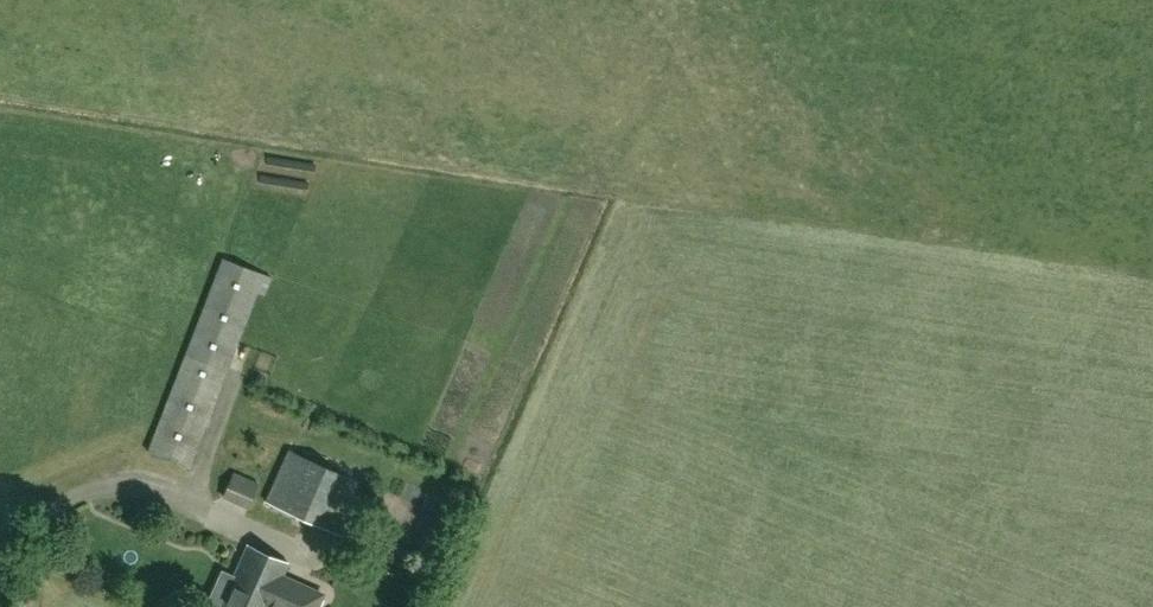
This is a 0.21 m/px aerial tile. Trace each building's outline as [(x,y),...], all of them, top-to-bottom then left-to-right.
[(264,274),(223,259),(148,452),(189,468),(257,293),(265,296),(272,277),(264,274)] [(342,536),(365,484),(291,451),(291,450),(289,449),(266,502),(342,536)] [(286,563),(247,545),(231,582),(234,583),(224,606),(269,606),(282,576),(289,562),(287,561),(286,563)] [(323,594),(282,576),(269,606),(317,606),(323,594)]
